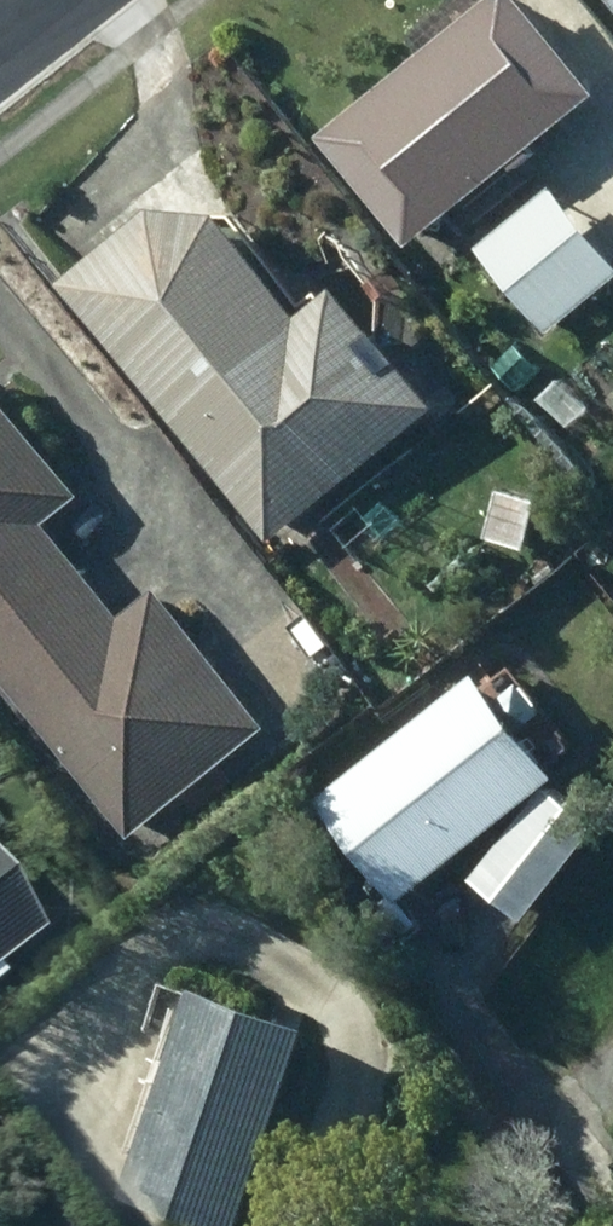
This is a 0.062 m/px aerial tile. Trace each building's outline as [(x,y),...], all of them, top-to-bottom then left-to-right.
[(331,141),(417,251),(610,98),(533,0),(510,0),(331,141)] [(554,338),(612,291),(612,255),(562,192),(486,252),(554,338)] [(80,289),(282,546),(453,413),(358,292),(320,322),(242,222),(176,214),(80,289)] [(134,839),(271,729),(161,592),(128,619),(54,528),(90,499),(0,387),(0,672),(134,839)] [(503,493),(494,535),(534,543),(543,501),(503,493)] [(466,676),(314,800),(391,906),(451,864),(486,902),(517,921),(590,826),(555,794),(565,780),(466,676)] [(0,891),(0,966),(36,939),(0,891)] [(131,1199),(204,1225),(257,1225),(326,1037),(205,993),(168,1096),(105,1073),(72,1163),(136,1186),(131,1199)]
